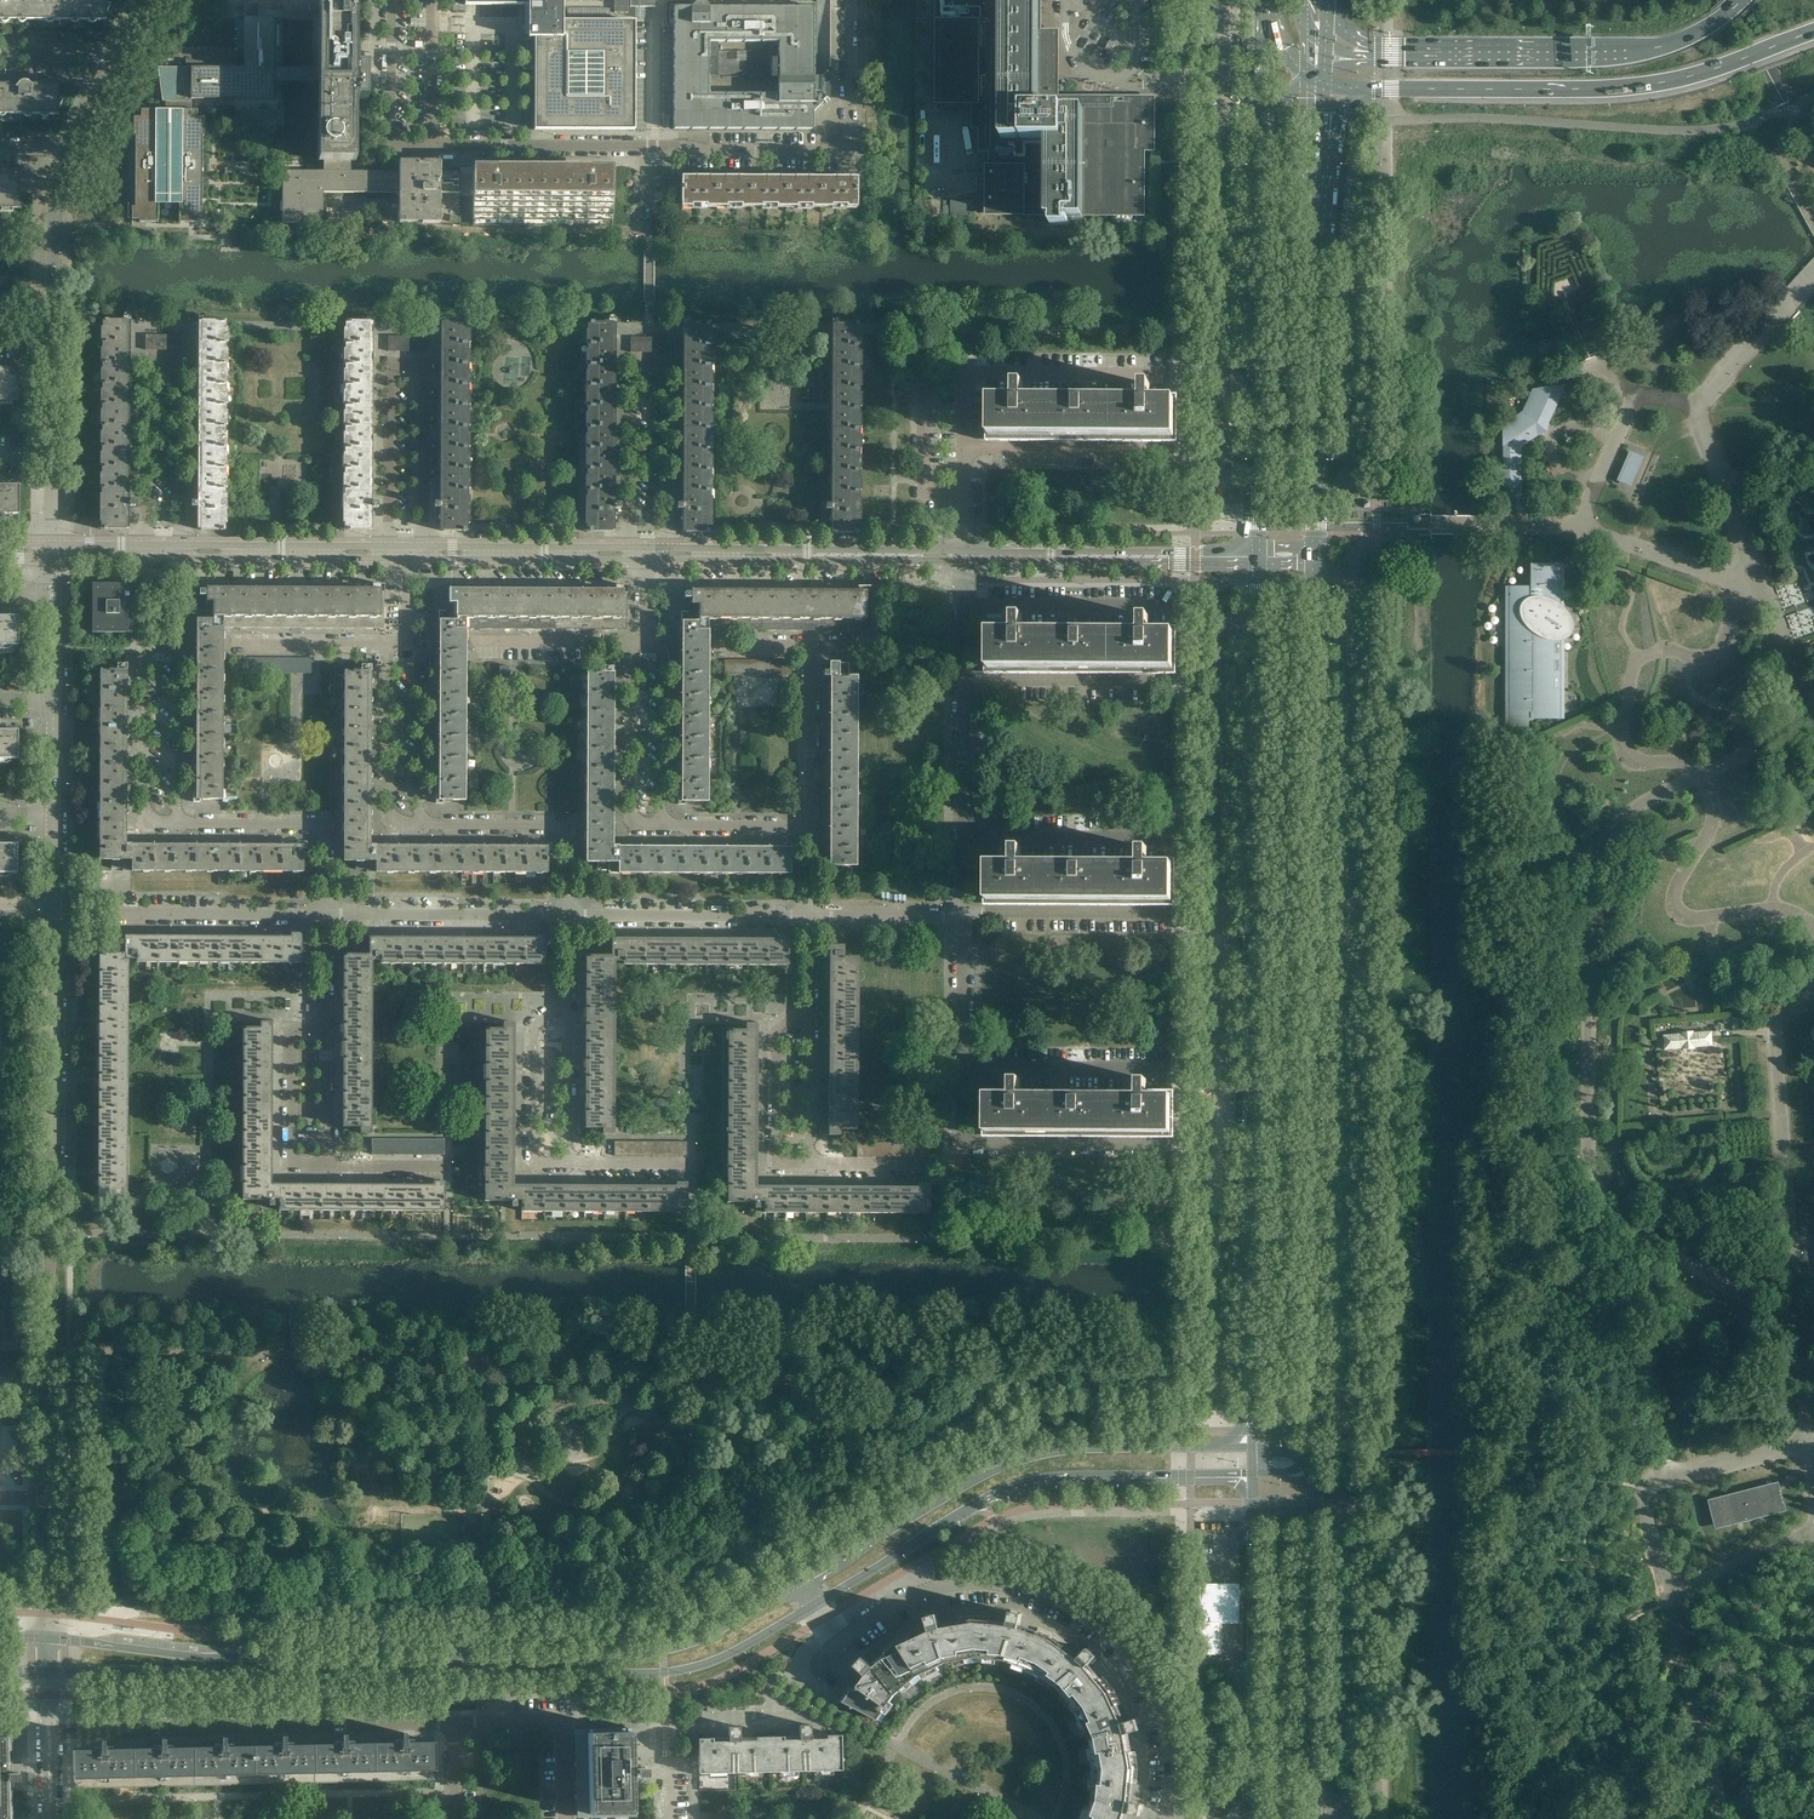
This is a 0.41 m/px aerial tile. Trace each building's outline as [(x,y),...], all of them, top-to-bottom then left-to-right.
[(111,5),(107,5),(107,0),(0,0),(0,23),(10,23),(10,20),(19,20),(19,17),(26,17),(26,20),(46,20),(46,17),(53,17),(53,20),(61,20),(61,23),(81,23),(81,20),(89,21),(89,17),(96,17),(96,21),(107,21),(107,14),(106,14),(111,5)] [(357,100),(367,100),(368,82),(356,82),(356,10),(356,4),(355,4),(355,0),(244,0),(244,19),(249,19),(249,32),(249,62),(204,62),(186,59),(186,67),(158,67),(162,101),(166,101),(166,110),(159,110),(158,110),(141,110),(141,117),(134,117),(134,136),(135,136),(135,207),(132,207),(132,220),(139,220),(139,222),(158,222),(158,195),(179,195),(179,223),(198,223),(198,220),(205,220),(205,208),(202,207),(202,136),(204,136),(204,118),(197,118),(197,110),(192,110),(192,99),(273,99),(273,81),(283,81),(318,82),(318,98),(318,111),(317,111),(317,147),(318,147),(318,161),(323,161),(350,161),(356,161),(356,98),(357,98),(357,100)] [(621,22),(562,21),(562,5),(563,5),(563,0),(465,0),(465,4),(465,5),(466,5),(529,5),(529,21),(528,21),(528,37),(529,37),(529,38),(531,38),(531,36),(535,36),(534,129),(535,129),(535,130),(633,130),(634,130),(634,129),(635,36),(634,36),(634,24),(635,24),(635,23),(634,23),(634,22),(632,22),(632,23),(620,22),(621,22)] [(628,0),(614,0),(614,13),(628,13),(628,0)] [(673,129),(813,130),(813,113),(822,103),(813,94),(813,90),(820,90),(820,84),(813,77),(813,7),(709,7),(703,0),(702,0),(698,4),(691,4),(691,6),(690,7),(674,7),(673,129)] [(1134,161),(1133,161),(1133,160),(1129,160),(1129,143),(1135,143),(1135,144),(1135,145),(1136,146),(1136,147),(1137,149),(1138,149),(1140,150),(1141,150),(1148,150),(1150,149),(1151,149),(1152,148),(1153,147),(1153,145),(1154,144),(1154,103),(1153,103),(1153,102),(1153,101),(1153,100),(1152,100),(1152,99),(1150,98),(1149,98),(1148,98),(1135,98),(1134,98),(1133,99),(1133,100),(1130,100),(1130,99),(1130,98),(1129,98),(1128,98),(1112,97),(1111,98),(1110,98),(1109,99),(1108,100),(1107,101),(1107,102),(1107,103),(1107,109),(1080,109),(1057,109),(1048,109),(1049,42),(1038,42),(1038,0),(1003,0),(1003,42),(999,42),(992,42),(992,61),(996,61),(996,70),(992,70),(991,167),(987,167),(987,214),(1022,214),(1022,216),(1046,216),(1046,217),(1050,217),(1050,225),(1069,225),(1069,221),(1066,221),(1066,217),(1082,218),(1082,215),(1081,215),(1081,214),(1140,214),(1140,210),(1140,207),(1143,207),(1143,167),(1140,167),(1140,166),(1140,165),(1140,164),(1139,163),(1138,162),(1137,162),(1136,161),(1135,161),(1134,161)] [(63,99),(59,99),(59,85),(30,85),(30,84),(29,83),(28,83),(27,83),(26,82),(24,82),(23,82),(22,83),(21,83),(19,84),(19,85),(0,85),(0,111),(6,111),(6,115),(14,115),(14,118),(33,118),(33,115),(42,115),(42,112),(49,112),(49,115),(59,115),(59,108),(63,99)] [(455,193),(455,172),(440,172),(440,162),(436,162),(399,162),(399,172),(350,172),(350,161),(323,161),(323,172),(282,172),(282,223),(323,223),(323,193),(399,193),(399,224),(402,224),(402,223),(413,223),(413,224),(425,224),(425,223),(437,223),(437,224),(440,224),(440,193),(455,193)] [(613,225),(613,168),(459,167),(459,183),(473,183),(472,224),(613,225)] [(21,179),(13,179),(13,175),(0,175),(0,179),(0,208),(20,208),(21,179)] [(717,207),(717,177),(681,176),(681,207),(717,207)] [(752,207),(752,177),(717,177),(717,207),(752,207)] [(787,207),(787,177),(752,177),(752,207),(787,207)] [(822,207),(822,177),(787,177),(787,207),(822,207)] [(857,208),(857,177),(822,177),(822,207),(857,208)] [(127,500),(127,415),(127,321),(103,321),(102,530),(126,530),(126,517),(129,515),(130,506),(130,507),(136,507),(136,501),(130,501),(130,502),(130,500),(127,500)] [(225,530),(226,416),(227,321),(202,321),(202,330),(201,501),(198,501),(198,502),(197,502),(192,502),(192,507),(197,507),(198,507),(198,515),(201,517),(201,530),(225,530)] [(369,501),(370,417),(370,322),(345,322),(344,531),(369,531),(369,518),(372,516),(372,508),(373,508),(378,508),(378,503),(373,503),(372,503),(372,502),(369,501)] [(468,532),(468,417),(469,323),(444,322),(443,502),(440,502),(440,503),(434,503),(434,508),(440,508),(440,515),(443,515),(443,532),(468,532)] [(611,503),(612,418),(612,323),(587,323),(587,332),(587,532),(611,532),(611,516),(614,516),(614,509),(621,509),(621,504),(615,504),(615,503),(611,503)] [(710,524),(711,418),(711,324),(686,324),(685,503),(682,503),(682,504),(676,504),(676,510),(682,510),(682,516),(685,516),(685,533),(710,533),(710,524)] [(858,533),(859,419),(859,324),(835,324),(834,504),(831,504),(831,505),(822,505),(822,510),(831,510),(831,517),(834,517),(834,533),(858,533)] [(153,350),(153,335),(145,335),(145,350),(153,350)] [(183,351),(183,335),(175,335),(175,351),(183,351)] [(396,352),(396,336),(388,336),(388,351),(396,352)] [(426,352),(426,336),(418,336),(418,352),(426,352)] [(638,353),(638,337),(630,337),(630,353),(638,353)] [(668,353),(668,338),(660,338),(660,353),(668,353)] [(20,371),(12,371),(12,368),(0,368),(0,400),(20,400),(20,386),(20,371)] [(1023,394),(1023,383),(1013,383),(1013,394),(1023,394)] [(1149,394),(1149,384),(1140,384),(1140,394),(1149,394)] [(1521,505),(1521,446),(1544,430),(1564,386),(1536,391),(1526,414),(1504,428),(1504,501),(1516,508),(1521,505)] [(1041,419),(1041,402),(1041,394),(1023,394),(986,394),(986,418),(1000,418),(1010,418),(1020,418),(1030,419),(1041,419)] [(1061,419),(1061,402),(1061,394),(1041,394),(1041,402),(1041,419),(1051,419),(1061,419)] [(1091,419),(1092,402),(1092,394),(1061,394),(1061,402),(1061,419),(1071,419),(1081,419),(1091,419)] [(1122,419),(1122,402),(1122,394),(1092,394),(1092,402),(1091,419),(1102,419),(1112,419),(1122,419)] [(1177,419),(1177,402),(1177,395),(1122,394),(1122,402),(1122,419),(1132,419),(1142,419),(1153,419),(1163,419),(1177,419)] [(1000,441),(1000,418),(986,418),(986,441),(1000,441)] [(1010,441),(1010,418),(1000,418),(1000,441),(1010,441)] [(1020,441),(1020,418),(1010,418),(1010,441),(1020,441)] [(1030,441),(1030,419),(1020,418),(1020,441),(1030,441)] [(1040,441),(1041,419),(1030,419),(1030,441),(1040,441)] [(1051,442),(1051,419),(1041,419),(1040,441),(1051,442)] [(1061,442),(1061,419),(1051,419),(1051,442),(1061,442)] [(1071,442),(1071,419),(1061,419),(1061,442),(1071,442)] [(1081,442),(1081,419),(1071,419),(1071,442),(1081,442)] [(1091,442),(1091,419),(1081,419),(1081,442),(1091,442)] [(1102,442),(1102,419),(1091,419),(1091,442),(1102,442)] [(1112,442),(1112,419),(1102,419),(1102,442),(1112,442)] [(1122,442),(1122,419),(1112,419),(1112,442),(1122,442)] [(1132,442),(1132,419),(1122,419),(1122,442),(1132,442)] [(1142,442),(1142,419),(1132,419),(1132,442),(1142,442)] [(1152,442),(1153,419),(1142,419),(1142,442),(1152,442)] [(1163,442),(1163,419),(1153,419),(1152,442),(1163,442)] [(1177,442),(1177,419),(1163,419),(1163,442),(1177,442)] [(1628,461),(1634,464),(1637,458),(1630,455),(1627,461),(1628,461)] [(1633,467),(1626,465),(1626,464),(1621,475),(1622,475),(1628,478),(1633,467)] [(1776,490),(1773,482),(1762,486),(1764,494),(1776,490)] [(20,485),(0,485),(0,514),(20,514),(20,485)] [(1584,561),(1588,570),(1598,566),(1594,556),(1587,553),(1584,561)] [(1561,691),(1561,639),(1563,639),(1564,639),(1565,638),(1567,637),(1568,636),(1569,636),(1570,635),(1570,634),(1571,633),(1571,632),(1572,630),(1572,629),(1572,628),(1572,626),(1572,625),(1572,623),(1571,621),(1571,619),(1570,619),(1569,617),(1567,614),(1566,612),(1564,610),(1562,609),(1561,607),(1560,564),(1533,564),(1532,589),(1525,589),(1525,601),(1526,602),(1524,604),(1506,604),(1506,640),(1509,640),(1509,718),(1527,718),(1527,712),(1534,712),(1534,711),(1564,711),(1564,691),(1561,691)] [(133,633),(133,596),(133,584),(93,584),(92,633),(133,633)] [(384,628),(384,605),(381,605),(381,592),(206,591),(205,591),(205,590),(200,590),(200,596),(205,596),(205,595),(206,594),(206,602),(208,602),(208,609),(207,609),(213,609),(213,628),(223,628),(384,628)] [(627,630),(627,606),(624,606),(624,593),(449,592),(449,604),(451,604),(451,610),(450,610),(450,611),(455,611),(455,629),(466,629),(627,630)] [(869,631),(869,607),(866,607),(866,594),(691,593),(690,593),(684,593),(684,598),(690,598),(690,597),(691,597),(691,605),(693,605),(693,611),(692,611),(692,612),(698,612),(698,630),(708,630),(869,631)] [(1216,594),(1216,603),(1226,604),(1226,594),(1216,594)] [(223,714),(223,658),(223,628),(213,628),(213,609),(207,609),(207,611),(199,611),(199,609),(196,609),(196,629),(200,629),(200,714),(223,714)] [(466,715),(466,662),(466,629),(455,629),(455,611),(450,611),(450,613),(442,613),(442,611),(439,611),(439,630),(442,630),(442,715),(466,715)] [(708,716),(708,660),(708,630),(698,630),(698,612),(692,612),(692,614),(684,614),(684,612),(681,612),(681,631),(685,631),(684,716),(708,716)] [(1022,626),(1022,615),(1013,615),(1012,626),(1022,626)] [(19,616),(0,616),(0,645),(19,645),(19,616)] [(1148,626),(1148,616),(1139,616),(1139,626),(1148,626)] [(1009,651),(1009,634),(1009,626),(985,626),(985,650),(999,651),(1009,651)] [(1040,651),(1040,634),(1040,626),(1009,626),(1009,634),(1009,651),(1019,651),(1030,651),(1040,651)] [(1060,651),(1060,634),(1060,626),(1040,626),(1040,634),(1040,651),(1050,651),(1060,651)] [(1091,651),(1091,634),(1091,626),(1060,626),(1060,634),(1060,651),(1070,651),(1080,651),(1091,651)] [(1121,651),(1121,634),(1121,626),(1091,626),(1091,634),(1091,651),(1101,651),(1111,651),(1121,651)] [(1176,651),(1176,627),(1121,626),(1121,634),(1121,651),(1131,651),(1141,651),(1152,651),(1162,651),(1176,651)] [(999,673),(999,651),(985,650),(985,673),(999,673)] [(1009,673),(1009,651),(999,651),(999,673),(1009,673)] [(1019,673),(1019,651),(1009,651),(1009,673),(1019,673)] [(1029,673),(1030,651),(1019,651),(1019,673),(1029,673)] [(1040,673),(1040,651),(1030,651),(1029,673),(1040,673)] [(1050,673),(1050,651),(1040,651),(1040,673),(1050,673)] [(1060,673),(1060,651),(1050,651),(1050,673),(1060,673)] [(1070,673),(1070,651),(1060,651),(1060,673),(1070,673)] [(1080,674),(1080,651),(1070,651),(1070,673),(1080,674)] [(1090,674),(1091,651),(1080,651),(1080,674),(1090,674)] [(1101,674),(1101,651),(1091,651),(1090,674),(1101,674)] [(1111,674),(1111,651),(1101,651),(1101,674),(1111,674)] [(1121,674),(1121,651),(1111,651),(1111,674),(1121,674)] [(1131,674),(1131,651),(1121,651),(1121,674),(1131,674)] [(1141,674),(1141,651),(1131,651),(1131,674),(1141,674)] [(1152,674),(1152,651),(1141,651),(1141,674),(1152,674)] [(1162,674),(1162,651),(1152,651),(1152,674),(1162,674)] [(1176,674),(1176,651),(1162,651),(1162,674),(1176,674)] [(856,771),(857,696),(857,676),(849,676),(849,663),(847,663),(847,665),(838,665),(838,663),(829,663),(829,671),(823,671),(823,677),(833,677),(833,771),(856,771)] [(510,678),(510,666),(500,666),(500,678),(510,678)] [(124,765),(124,670),(101,670),(100,718),(100,756),(100,765),(124,765)] [(368,766),(368,671),(344,671),(344,766),(368,766)] [(610,767),(610,672),(602,672),(587,672),(586,767),(610,767)] [(223,799),(223,756),(223,714),(200,714),(199,799),(223,799)] [(465,801),(465,758),(466,715),(442,715),(442,800),(465,801)] [(707,802),(708,759),(708,716),(684,716),(684,802),(707,802)] [(19,730),(0,730),(0,759),(19,759),(19,730)] [(124,844),(124,765),(100,765),(100,860),(111,860),(111,868),(131,868),(132,868),(132,848),(132,844),(124,844)] [(367,845),(368,766),(344,766),(344,861),(355,861),(355,869),(375,870),(376,870),(376,849),(376,845),(367,845)] [(609,846),(610,767),(586,767),(586,768),(586,811),(586,862),(597,862),(597,871),(617,871),(618,871),(618,850),(618,846),(609,846)] [(856,866),(856,817),(856,771),(833,771),(832,866),(856,866)] [(18,844),(0,844),(0,873),(18,873),(18,844)] [(1021,857),(1021,847),(1012,847),(1012,857),(1021,857)] [(1147,858),(1147,847),(1138,847),(1138,858),(1147,858)] [(304,872),(304,848),(132,848),(132,868),(131,868),(131,871),(216,871),(304,872)] [(548,873),(548,850),(548,849),(541,849),(376,849),(376,870),(375,870),(375,872),(548,873)] [(790,874),(790,851),(790,850),(618,850),(618,871),(617,871),(617,873),(790,874)] [(1039,882),(1039,865),(1039,858),(984,857),(984,882),(998,882),(1008,882),(1018,882),(1028,882),(1039,882)] [(1059,882),(1059,865),(1059,858),(1039,858),(1039,865),(1039,882),(1049,882),(1059,882)] [(1089,882),(1090,865),(1090,858),(1059,858),(1059,865),(1059,882),(1069,882),(1079,882),(1089,882)] [(1120,883),(1120,866),(1120,858),(1090,858),(1090,865),(1089,882),(1100,883),(1110,883),(1120,883)] [(1175,883),(1175,858),(1120,858),(1120,866),(1120,883),(1130,883),(1140,883),(1151,883),(1161,883),(1175,883)] [(998,905),(998,882),(984,882),(985,905),(998,905)] [(1008,905),(1008,882),(998,882),(998,905),(1008,905)] [(1018,905),(1018,882),(1008,882),(1008,905),(1018,905)] [(1028,905),(1028,882),(1018,882),(1018,905),(1028,905)] [(1039,905),(1039,882),(1028,882),(1028,905),(1039,905)] [(1049,905),(1049,882),(1039,882),(1039,905),(1049,905)] [(1059,905),(1059,882),(1049,882),(1049,905),(1059,905)] [(1069,905),(1069,882),(1059,882),(1059,905),(1069,905)] [(1079,906),(1079,882),(1069,882),(1069,905),(1079,906)] [(1089,906),(1089,882),(1079,882),(1079,906),(1089,906)] [(1100,906),(1100,883),(1089,882),(1089,906),(1100,906)] [(1110,906),(1110,883),(1100,883),(1100,906),(1110,906)] [(1120,906),(1120,883),(1110,883),(1110,906),(1120,906)] [(1130,906),(1130,883),(1120,883),(1120,906),(1130,906)] [(1140,906),(1140,883),(1130,883),(1130,906),(1140,906)] [(1150,906),(1151,883),(1140,883),(1140,906),(1150,906)] [(1161,906),(1161,883),(1151,883),(1150,906),(1161,906)] [(1175,906),(1175,883),(1161,883),(1161,906),(1175,906)] [(219,963),(219,939),(125,939),(125,953),(126,953),(126,958),(136,958),(136,962),(219,963)] [(301,963),(302,940),(294,940),(290,940),(219,939),(219,963),(301,963)] [(463,964),(463,941),(369,940),(369,954),(369,959),(380,959),(380,963),(463,964)] [(545,964),(545,941),(538,941),(463,941),(463,964),(545,964)] [(705,965),(705,942),(611,941),(611,956),(612,956),(612,961),(623,961),(623,965),(705,965)] [(788,966),(788,942),(780,942),(705,942),(705,965),(788,966)] [(857,1043),(858,957),(843,957),(843,945),(829,945),(829,956),(832,956),(831,1043),(857,1043)] [(124,1194),(126,958),(126,953),(125,953),(99,953),(98,1194),(124,1194)] [(369,1126),(369,964),(369,959),(369,954),(343,954),(343,1126),(369,1126)] [(611,1128),(612,961),(612,956),(611,956),(586,956),(585,1127),(611,1128)] [(268,1184),(269,1085),(269,1028),(243,1028),(242,1199),(262,1200),(268,1200),(268,1199),(270,1199),(270,1200),(269,1200),(269,1204),(274,1204),(274,1200),(274,1199),(279,1199),(279,1187),(280,1187),(280,1184),(268,1184)] [(511,1185),(511,1089),(511,1029),(485,1029),(484,1201),(511,1201),(511,1200),(512,1200),(512,1201),(511,1201),(511,1207),(517,1207),(517,1201),(516,1201),(516,1200),(521,1200),(521,1188),(522,1188),(522,1185),(511,1185)] [(753,1186),(753,1086),(754,1030),(728,1030),(727,1202),(753,1202),(753,1201),(754,1201),(754,1203),(754,1208),(759,1208),(759,1203),(758,1203),(758,1201),(764,1201),(764,1189),(764,1186),(753,1186)] [(1714,1046),(1713,1031),(1694,1032),(1694,1031),(1682,1032),(1682,1034),(1664,1035),(1665,1050),(1683,1048),(1683,1050),(1696,1049),(1695,1047),(1714,1046)] [(1804,1039),(1804,1042),(1801,1042),(1802,1054),(1810,1053),(1810,1060),(1813,1060),(1813,1038),(1804,1039)] [(857,1129),(857,1043),(831,1043),(831,1129),(857,1129)] [(1020,1089),(1020,1078),(1011,1078),(1011,1089),(1020,1089)] [(1146,1090),(1146,1079),(1137,1079),(1137,1090),(1146,1090)] [(1038,1114),(1038,1097),(1038,1089),(983,1089),(983,1113),(997,1114),(1007,1114),(1017,1114),(1027,1114),(1038,1114)] [(1058,1114),(1058,1097),(1058,1089),(1038,1089),(1038,1097),(1038,1114),(1048,1114),(1058,1114)] [(1088,1114),(1089,1097),(1089,1090),(1058,1089),(1058,1097),(1058,1114),(1068,1114),(1078,1114),(1088,1114)] [(1119,1114),(1119,1097),(1119,1090),(1089,1090),(1089,1097),(1088,1114),(1099,1114),(1109,1114),(1119,1114)] [(1174,1115),(1174,1090),(1119,1090),(1119,1097),(1119,1114),(1129,1114),(1139,1114),(1150,1114),(1160,1114),(1174,1115)] [(997,1137),(997,1114),(983,1113),(983,1136),(997,1137)] [(1007,1137),(1007,1114),(997,1114),(997,1137),(1007,1137)] [(1017,1137),(1017,1114),(1007,1114),(1007,1137),(1017,1137)] [(1027,1137),(1027,1114),(1017,1114),(1017,1137),(1027,1137)] [(1037,1137),(1038,1114),(1027,1114),(1027,1137),(1037,1137)] [(1048,1137),(1048,1114),(1038,1114),(1037,1137),(1048,1137)] [(1058,1137),(1058,1114),(1048,1114),(1048,1137),(1058,1137)] [(1068,1137),(1068,1114),(1058,1114),(1058,1137),(1068,1137)] [(1078,1137),(1078,1114),(1068,1114),(1068,1137),(1078,1137)] [(1088,1137),(1088,1114),(1078,1114),(1078,1137),(1088,1137)] [(1098,1137),(1099,1114),(1088,1114),(1088,1137),(1098,1137)] [(1109,1137),(1109,1114),(1099,1114),(1098,1137),(1109,1137)] [(1119,1137),(1119,1114),(1109,1114),(1109,1137),(1119,1137)] [(1129,1137),(1129,1114),(1119,1114),(1119,1137),(1129,1137)] [(1139,1137),(1139,1114),(1129,1114),(1129,1137),(1139,1137)] [(1149,1137),(1150,1114),(1139,1114),(1139,1137),(1149,1137)] [(1160,1137),(1160,1114),(1150,1114),(1149,1137),(1160,1137)] [(1173,1137),(1174,1115),(1160,1114),(1160,1137),(1173,1137)] [(362,1211),(362,1187),(280,1187),(279,1187),(279,1199),(279,1210),(362,1211)] [(444,1211),(444,1187),(436,1187),(436,1188),(362,1187),(362,1211),(444,1211)] [(604,1188),(522,1188),(521,1188),(521,1200),(521,1211),(604,1212),(604,1188)] [(686,1212),(687,1189),(679,1189),(604,1188),(604,1212),(686,1212)] [(846,1213),(846,1190),(764,1189),(764,1201),(764,1213),(846,1213)] [(929,1213),(929,1190),(921,1190),(846,1190),(846,1213),(929,1213)] [(1772,1515),(1765,1485),(1735,1493),(1738,1501),(1733,1502),(1732,1501),(1731,1500),(1729,1500),(1727,1499),(1726,1499),(1725,1499),(1723,1499),(1721,1500),(1719,1500),(1718,1501),(1716,1503),(1715,1504),(1714,1506),(1714,1507),(1713,1507),(1713,1509),(1713,1510),(1713,1512),(1713,1513),(1713,1514),(1713,1515),(1714,1516),(1714,1517),(1715,1517),(1715,1518),(1716,1519),(1717,1520),(1718,1521),(1719,1522),(1721,1523),(1722,1523),(1723,1523),(1725,1523),(1727,1523),(1728,1523),(1730,1522),(1731,1522),(1733,1521),(1733,1520),(1734,1519),(1735,1518),(1736,1516),(1741,1515),(1743,1522),(1772,1515)] [(1242,1584),(1203,1584),(1203,1621),(1242,1621),(1242,1584)] [(1032,1675),(1054,1633),(1039,1628),(1036,1635),(1026,1631),(1019,1627),(1022,1614),(1017,1613),(1017,1611),(1011,1610),(1008,1624),(1000,1625),(989,1624),(990,1617),(974,1615),(976,1662),(984,1663),(984,1659),(985,1659),(985,1657),(997,1658),(996,1660),(1006,1661),(1014,1664),(1015,1662),(1026,1666),(1025,1668),(1026,1668),(1024,1672),(1031,1675),(1032,1675)] [(976,1662),(974,1615),(958,1618),(959,1625),(948,1627),(941,1627),(937,1615),(932,1616),(931,1615),(925,1616),(930,1630),(930,1631),(923,1635),(913,1639),(910,1633),(896,1640),(921,1680),(921,1679),(928,1676),(926,1672),(927,1672),(926,1670),(937,1665),(937,1667),(946,1663),(955,1661),(954,1660),(966,1658),(966,1659),(967,1659),(968,1664),(975,1662),(976,1662)] [(1221,1655),(1221,1622),(1222,1622),(1222,1621),(1196,1621),(1196,1622),(1198,1622),(1198,1655),(1221,1655)] [(1098,1681),(1091,1673),(1087,1666),(1096,1656),(1092,1653),(1093,1652),(1089,1647),(1079,1658),(1071,1655),(1072,1655),(1063,1649),(1067,1643),(1054,1633),(1032,1675),(1039,1680),(1041,1676),(1042,1675),(1052,1682),(1051,1683),(1058,1688),(1064,1695),(1066,1694),(1073,1703),(1072,1705),(1069,1708),(1074,1714),(1114,1689),(1103,1677),(1098,1681)] [(901,1688),(910,1680),(911,1682),(912,1681),(914,1685),(920,1680),(921,1680),(896,1640),(883,1650),(888,1656),(879,1663),(873,1666),(863,1658),(859,1661),(858,1660),(854,1665),(865,1675),(862,1682),(855,1691),(849,1687),(840,1700),(851,1706),(852,1709),(854,1708),(882,1722),(882,1721),(886,1715),(883,1713),(883,1712),(882,1711),(888,1702),(890,1702),(895,1695),(902,1689),(901,1688)] [(1139,1730),(1137,1725),(1139,1725),(1137,1719),(1123,1723),(1118,1717),(1119,1717),(1114,1707),(1121,1704),(1114,1689),(1074,1714),(1078,1721),(1081,1720),(1082,1720),(1083,1719),(1088,1730),(1087,1731),(1091,1739),(1092,1748),(1094,1748),(1096,1759),(1094,1760),(1090,1761),(1091,1769),(1138,1767),(1135,1751),(1128,1752),(1126,1742),(1126,1734),(1139,1730)] [(841,1758),(840,1738),(840,1735),(826,1735),(826,1743),(815,1743),(815,1741),(812,1738),(810,1737),(810,1725),(805,1725),(805,1724),(798,1724),(799,1737),(797,1739),(794,1741),(794,1744),(783,1744),(783,1736),(769,1737),(769,1740),(770,1772),(779,1772),(779,1770),(796,1770),(796,1772),(814,1771),(814,1770),(832,1769),(832,1771),(841,1770),(841,1761),(843,1759),(841,1758)] [(770,1772),(769,1740),(769,1737),(755,1737),(755,1745),(744,1745),(744,1742),(742,1740),(741,1740),(739,1738),(739,1727),(734,1727),(734,1726),(728,1726),(728,1739),(726,1741),(726,1740),(724,1743),(724,1746),(712,1746),(712,1738),(698,1739),(698,1761),(697,1763),(698,1765),(699,1774),(708,1774),(708,1772),(725,1772),(725,1773),(744,1773),(744,1771),(761,1771),(761,1772),(770,1772)] [(645,1776),(644,1768),(635,1768),(634,1728),(574,1729),(576,1818),(636,1816),(635,1776),(645,1776)] [(19,1773),(9,1773),(8,1733),(0,1733),(0,1818),(10,1818),(9,1781),(19,1781),(19,1773)] [(435,1780),(434,1741),(407,1742),(407,1739),(406,1739),(406,1733),(401,1733),(402,1739),(400,1739),(400,1742),(374,1743),(375,1782),(435,1780)] [(375,1782),(374,1743),(348,1744),(348,1741),(346,1741),(346,1734),(342,1735),(342,1741),(340,1741),(340,1744),(314,1744),(315,1783),(375,1782)] [(315,1783),(314,1744),(287,1745),(287,1742),(286,1742),(285,1736),(281,1736),(281,1742),(280,1742),(280,1745),(254,1746),(254,1785),(315,1783)] [(254,1785),(254,1746),(227,1747),(227,1744),(226,1744),(226,1737),(221,1737),(221,1744),(220,1744),(220,1747),(193,1747),(194,1786),(254,1785)] [(194,1786),(193,1747),(167,1748),(167,1745),(165,1745),(165,1739),(161,1739),(161,1745),(159,1745),(160,1748),(133,1749),(134,1787),(194,1786)] [(134,1787),(133,1749),(107,1749),(107,1746),(105,1747),(105,1740),(101,1740),(101,1747),(100,1747),(100,1750),(73,1750),(74,1789),(134,1787)] [(1143,1805),(1129,1801),(1128,1794),(1129,1783),(1137,1783),(1138,1767),(1091,1769),(1091,1770),(1091,1777),(1095,1778),(1096,1778),(1095,1790),(1094,1790),(1093,1799),(1090,1808),(1091,1808),(1087,1818),(1122,1818),(1126,1812),(1139,1815),(1140,1810),(1142,1811),(1143,1805)]
